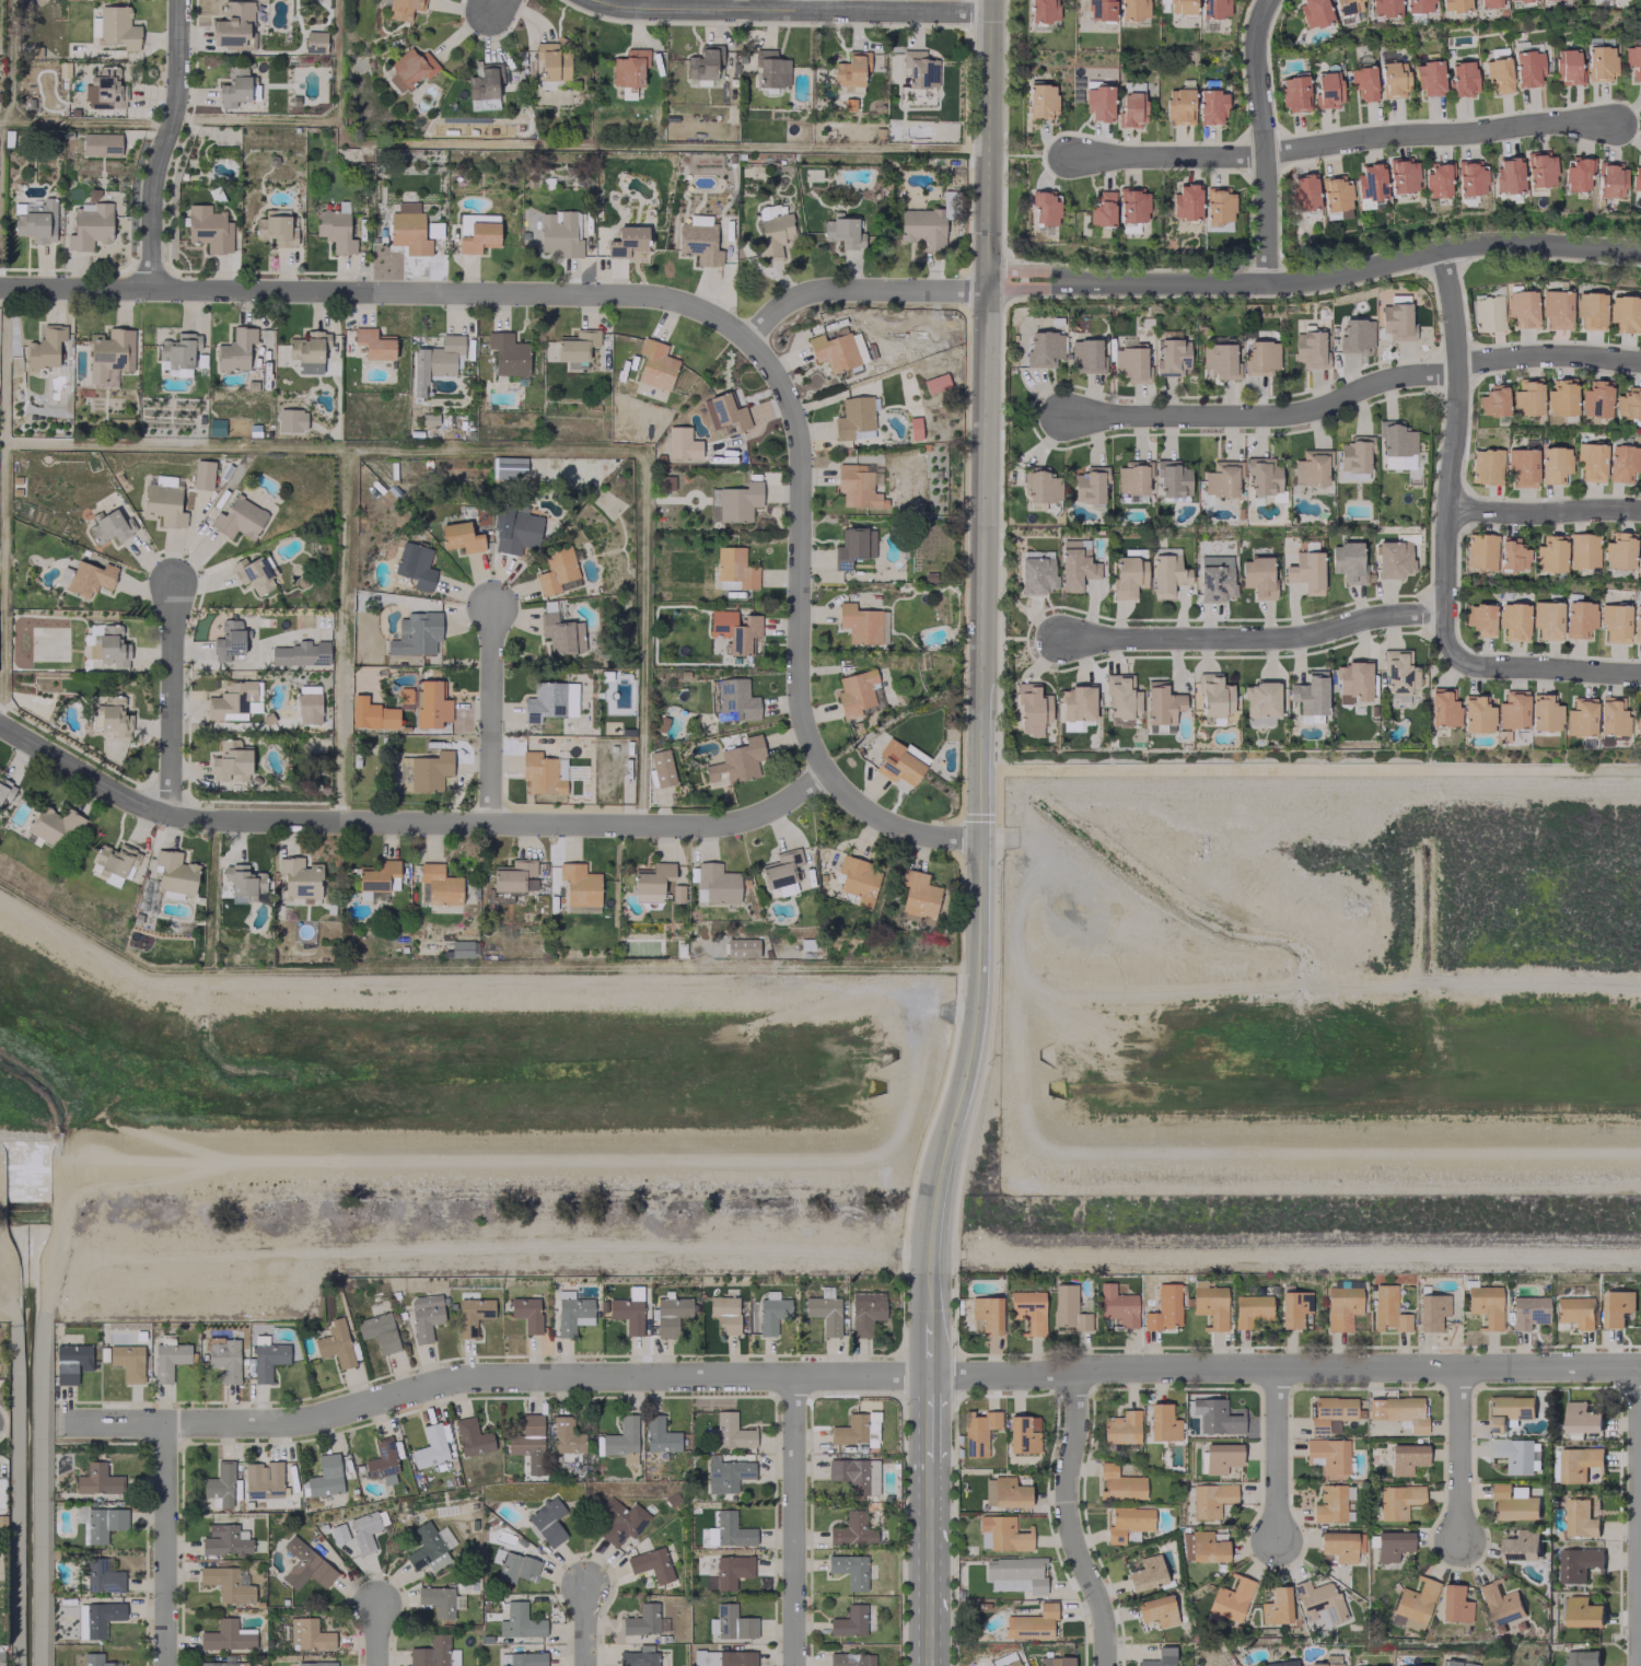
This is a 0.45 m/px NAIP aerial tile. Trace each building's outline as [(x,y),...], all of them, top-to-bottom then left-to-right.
[(423,0),(389,0),(387,18),(409,21),(411,9),(421,10),(423,0)] [(1057,21),(1057,3),(1051,3),(1051,0),(1029,0),(1029,21),(1057,21)] [(1087,20),(1113,20),(1114,0),(1088,0),(1087,20)] [(1119,19),(1147,18),(1146,0),(1119,0),(1119,19)] [(1195,0),(1168,0),(1168,13),(1194,14),(1195,0)] [(1228,17),(1228,0),(1200,0),(1200,18),(1228,17)] [(1331,21),(1325,0),(1301,0),(1302,3),(1297,5),(1305,29),(1331,21)] [(1337,16),(1362,8),(1360,0),(1332,0),(1337,16)] [(1398,0),(1372,0),(1372,14),(1398,15),(1398,0)] [(1404,12),(1432,12),(1432,0),(1404,0),(1404,12)] [(1468,0),(1441,0),(1442,12),(1469,9),(1468,0)] [(138,50),(139,25),(129,24),(130,6),(99,5),(98,43),(122,44),(122,50),(138,50)] [(325,32),(304,31),(304,52),(325,52),(325,32)] [(556,42),(534,42),(535,60),(539,60),(540,80),(569,80),(569,50),(556,50),(556,42)] [(721,45),(700,45),(700,56),(686,56),(685,78),(720,79),(721,45)] [(1587,80),(1615,79),(1614,45),(1586,46),(1587,80)] [(1624,46),(1624,67),(1632,67),(1632,81),(1640,80),(1640,45),(1624,46)] [(424,49),(416,55),(409,47),(387,64),(394,72),(387,77),(401,95),(438,66),(424,49)] [(648,49),(624,48),(624,57),(612,57),(612,86),(642,86),(643,56),(647,56),(648,49)] [(789,59),(774,58),(775,49),(754,48),(754,66),(757,66),(757,87),(788,87),(789,59)] [(1578,83),(1578,49),(1554,50),(1555,84),(1578,83)] [(924,50),(904,50),(903,87),(936,88),(937,59),(924,59),(924,50)] [(1541,50),(1513,52),(1515,87),(1542,85),(1541,50)] [(869,51),(847,51),(847,63),(833,63),(833,85),(862,86),(862,72),(869,72),(869,51)] [(1492,77),(1493,93),(1511,93),(1510,58),(1484,59),(1484,77),(1492,77)] [(1403,96),(1403,88),(1407,88),(1406,61),(1380,62),(1381,97),(1403,96)] [(1417,96),(1443,95),(1442,61),(1415,62),(1417,96)] [(1450,62),(1450,94),(1475,93),(1474,61),(1450,62)] [(498,62),(475,63),(475,75),(467,76),(468,110),(500,109),(498,62)] [(124,108),(125,84),(117,84),(118,67),(97,66),(97,85),(85,84),(84,107),(124,108)] [(248,101),(249,67),(227,66),(226,84),(219,84),(218,106),(235,107),(235,101),(248,101)] [(1374,66),(1349,67),(1350,88),(1357,87),(1358,101),(1376,101),(1374,66)] [(1316,108),(1340,107),(1339,72),(1314,73),(1316,108)] [(1309,109),(1308,76),(1280,76),(1281,110),(1309,109)] [(1056,117),(1055,84),(1027,84),(1027,118),(1056,117)] [(1113,120),(1112,86),(1085,86),(1086,121),(1113,120)] [(1192,89),(1166,89),(1166,123),(1193,122),(1192,89)] [(1198,124),(1221,124),(1220,108),(1226,107),(1226,90),(1197,91),(1198,124)] [(120,134),(81,133),(81,156),(119,156),(120,134)] [(1527,186),(1555,185),(1553,151),(1525,153),(1527,186)] [(1495,192),(1521,191),(1520,157),(1494,158),(1495,192)] [(1589,158),(1564,157),(1563,191),(1588,191),(1589,158)] [(1416,158),(1388,159),(1389,192),(1417,191),(1416,158)] [(1640,192),(1640,159),(1633,158),(1632,192),(1640,192)] [(1457,195),(1485,194),(1484,160),(1456,161),(1457,195)] [(1596,197),(1620,197),(1621,163),(1596,162),(1596,197)] [(1355,174),(1356,201),(1371,200),(1384,199),(1383,163),(1360,164),(1361,174),(1355,174)] [(1424,164),(1424,196),(1448,196),(1449,164),(1424,164)] [(1292,211),(1317,210),(1315,174),(1291,175),(1292,211)] [(1324,216),(1350,213),(1347,174),(1321,177),(1324,216)] [(1199,218),(1199,184),(1178,183),(1177,193),(1171,193),(1171,218),(1199,218)] [(1119,222),(1147,222),(1146,188),(1118,188),(1119,222)] [(1232,230),(1232,189),(1205,189),(1205,230),(1232,230)] [(1114,191),(1096,190),(1096,204),(1088,204),(1088,225),(1113,225),(1114,191)] [(1057,225),(1058,192),(1032,191),(1031,225),(1057,225)] [(55,243),(55,197),(42,197),(42,206),(28,206),(28,212),(13,212),(13,233),(31,234),(31,243),(55,243)] [(111,203),(74,202),(73,234),(66,233),(66,249),(91,250),(92,241),(111,241),(111,203)] [(389,244),(405,245),(405,255),(430,255),(431,238),(423,238),(423,211),(418,211),(418,202),(397,202),(397,212),(389,212),(389,244)] [(231,253),(231,221),(224,221),(224,211),(209,211),(210,204),(187,204),(187,242),(206,242),(206,252),(231,253)] [(759,257),(781,258),(782,238),(791,239),(792,213),(779,212),(780,205),(768,204),(768,209),(759,208),(758,213),(768,214),(768,219),(761,219),(759,257)] [(289,209),(264,210),(264,218),(254,218),(255,238),(273,238),(273,246),(296,246),(296,229),(289,230),(289,209)] [(539,255),(579,256),(580,211),(540,211),(539,255)] [(348,238),(348,212),(317,212),(317,237),(332,237),(332,253),(354,254),(354,238),(348,238)] [(856,218),(841,218),(841,212),(832,212),(832,220),(822,220),(822,240),(840,240),(840,248),(863,248),(863,233),(856,233),(856,218)] [(498,214),(459,214),(458,253),(479,253),(479,245),(498,245),(498,214)] [(677,254),(695,255),(695,265),(721,265),(722,249),(714,249),(714,215),(689,215),(689,224),(677,224),(677,254)] [(646,226),(617,226),(617,241),(606,241),(606,257),(628,257),(628,249),(646,250),(646,226)] [(1513,327),(1537,327),(1536,290),(1506,291),(1506,318),(1513,318),(1513,327)] [(1542,316),(1546,316),(1546,328),(1570,328),(1571,291),(1542,291),(1542,316)] [(1575,316),(1580,316),(1580,329),(1605,329),(1604,292),(1574,293),(1575,316)] [(1639,296),(1609,295),(1609,321),(1615,321),(1614,332),(1638,332),(1639,296)] [(1473,331),(1503,330),(1502,297),(1472,297),(1473,331)] [(1410,338),(1411,303),(1380,303),(1379,338),(1410,338)] [(1339,351),(1373,350),(1372,318),(1351,319),(1351,327),(1339,327),(1339,351)] [(57,367),(58,340),(65,340),(65,325),(40,325),(40,342),(27,342),(26,367),(57,367)] [(248,343),(255,343),(255,326),(232,326),(232,343),(216,343),(216,369),(248,369),(248,343)] [(394,335),(375,334),(375,327),(353,327),(353,345),(364,345),(364,359),(393,360),(394,335)] [(133,328),(105,328),(105,333),(89,333),(88,387),(116,387),(116,371),(133,371),(133,328)] [(598,329),(574,329),(574,336),(558,337),(558,361),(566,361),(566,369),(585,369),(585,346),(599,345),(598,329)] [(829,374),(867,361),(857,329),(824,340),(821,332),(806,338),(814,362),(824,359),(829,374)] [(322,347),(329,348),(329,331),(313,331),(313,338),(288,337),(287,359),(297,359),(296,373),(321,373),(322,347)] [(494,374),(527,375),(528,342),(511,342),(512,332),(487,331),(487,348),(494,348),(494,374)] [(1025,367),(1054,366),(1054,358),(1063,358),(1063,331),(1029,332),(1030,350),(1025,350),(1025,367)] [(1301,368),(1328,367),(1327,350),(1323,350),(1323,331),(1293,332),(1294,361),(1301,361),(1301,368)] [(199,332),(176,332),(176,339),(158,340),(158,361),(166,361),(166,369),(193,368),(192,349),(200,349),(199,332)] [(461,335),(440,334),(440,348),(422,347),(421,374),(460,376),(461,335)] [(668,391),(678,360),(663,355),(667,344),(643,336),(637,353),(643,354),(634,380),(668,391)] [(1100,338),(1070,339),(1072,373),(1101,371),(1100,338)] [(1245,375),(1271,375),(1271,369),(1279,368),(1278,341),(1245,342),(1245,375)] [(1239,377),(1239,364),(1234,365),(1234,343),(1201,344),(1202,378),(1239,377)] [(1114,347),(1114,374),(1125,374),(1125,380),(1145,380),(1145,347),(1114,347)] [(925,393),(949,387),(946,373),(922,379),(925,393)] [(1511,390),(1512,415),(1541,414),(1540,378),(1516,379),(1517,390),(1511,390)] [(1575,379),(1550,380),(1551,390),(1545,390),(1545,415),(1575,414),(1575,379)] [(1609,417),(1610,382),(1587,381),(1587,390),(1580,389),(1579,415),(1609,417)] [(1478,415),(1507,415),(1506,383),(1486,384),(1487,395),(1478,395),(1478,415)] [(1623,386),(1622,395),(1614,395),(1613,417),(1640,418),(1640,387),(1623,386)] [(701,400),(710,428),(733,421),(736,430),(750,426),(743,405),(735,407),(730,391),(701,400)] [(842,417),(833,417),(834,439),(873,438),(872,396),(841,397),(842,417)] [(305,431),(306,409),(278,408),(277,430),(305,431)] [(909,439),(920,439),(919,416),(908,417),(909,439)] [(224,418),(208,418),(208,436),(224,436),(224,418)] [(1382,468),(1414,468),(1414,430),(1401,430),(1401,420),(1377,420),(1377,438),(1382,438),(1382,468)] [(1368,479),(1367,441),(1338,442),(1339,472),(1345,472),(1345,479),(1368,479)] [(1604,481),(1605,444),(1576,443),(1575,468),(1581,468),(1580,481),(1604,481)] [(1638,472),(1639,445),(1609,444),(1607,481),(1631,481),(1631,472),(1638,472)] [(1539,483),(1563,483),(1563,473),(1569,473),(1570,447),(1540,447),(1539,483)] [(1502,449),(1472,448),(1470,483),(1501,484),(1502,449)] [(1509,486),(1536,487),(1536,449),(1509,448),(1509,486)] [(491,478),(517,479),(517,472),(525,473),(525,457),(491,456),(491,478)] [(1280,494),(1279,465),(1272,465),(1272,457),(1245,458),(1246,475),(1250,475),(1250,495),(1280,494)] [(1178,460),(1155,459),(1154,476),(1160,476),(1159,496),(1189,496),(1190,466),(1178,466),(1178,460)] [(212,489),(213,461),(193,460),(192,488),(212,489)] [(1204,470),(1203,495),(1240,496),(1240,461),(1212,460),(1212,470),(1204,470)] [(886,507),(886,495),(871,494),(872,482),(880,482),(881,467),(867,467),(867,464),(837,463),(836,493),(842,493),(841,506),(886,507)] [(1059,500),(1060,477),(1047,476),(1048,466),(1025,465),(1024,508),(1048,508),(1048,500),(1059,500)] [(1102,504),(1103,487),(1107,488),(1108,466),(1084,466),(1083,476),(1072,475),(1072,503),(1102,504)] [(185,528),(186,512),(179,511),(181,485),(174,484),(174,477),(155,476),(155,484),(144,483),(142,518),(158,519),(157,526),(185,528)] [(761,480),(745,481),(745,486),(718,487),(719,521),(750,521),(750,506),(761,506),(761,480)] [(209,526),(231,537),(234,531),(252,540),(268,512),(234,494),(224,515),(216,511),(209,526)] [(117,543),(132,533),(114,505),(92,519),(95,523),(86,528),(97,544),(112,535),(117,543)] [(542,516),(499,508),(491,550),(519,555),(521,546),(536,549),(542,516)] [(462,553),(484,550),(482,533),(470,534),(469,521),(440,524),(442,549),(461,547),(462,553)] [(833,570),(850,570),(850,558),(872,559),(872,545),(866,545),(866,528),(841,528),(841,546),(833,546),(833,570)] [(1632,568),(1634,538),(1625,537),(1625,532),(1611,532),(1610,542),(1603,541),(1602,567),(1632,568)] [(1465,568),(1495,569),(1496,534),(1466,533),(1465,568)] [(1597,568),(1598,534),(1570,533),(1569,567),(1597,568)] [(1564,572),(1565,540),(1556,540),(1556,534),(1541,534),(1541,546),(1535,545),(1534,571),(1564,572)] [(1498,569),(1527,570),(1528,548),(1518,548),(1518,536),(1499,536),(1498,569)] [(1061,592),(1080,592),(1080,577),(1099,577),(1099,562),(1089,562),(1089,555),(1080,555),(1080,548),(1088,548),(1088,540),(1061,539),(1061,592)] [(427,567),(431,548),(402,541),(394,574),(414,579),(412,587),(430,592),(435,569),(427,567)] [(1342,584),(1363,584),(1362,541),(1330,542),(1331,573),(1341,572),(1342,584)] [(1377,542),(1378,578),(1401,578),(1401,574),(1412,573),(1411,541),(1377,542)] [(716,580),(738,580),(738,589),(758,588),(757,566),(744,566),(744,546),(716,546),(716,580)] [(540,595),(560,591),(558,582),(578,578),(571,548),(548,553),(551,570),(536,573),(540,595)] [(1303,595),(1321,595),(1322,551),(1295,551),(1294,566),(1284,565),(1284,581),(1303,582),(1303,595)] [(275,586),(265,569),(272,565),(265,553),(248,563),(244,556),(229,564),(240,585),(248,581),(256,596),(275,586)] [(1152,597),(1172,598),(1172,584),(1190,585),(1191,568),(1179,568),(1179,554),(1152,554),(1152,597)] [(1145,586),(1146,556),(1114,556),(1113,599),(1134,600),(1134,586),(1145,586)] [(1233,556),(1199,556),(1199,602),(1223,601),(1223,596),(1233,596),(1233,556)] [(1273,558),(1241,557),(1240,587),(1253,587),(1253,599),(1273,600),(1273,558)] [(1020,558),(1020,594),(1045,595),(1045,588),(1054,588),(1054,558),(1020,558)] [(101,567),(75,560),(66,590),(91,597),(94,584),(110,589),(117,567),(102,563),(101,567)] [(582,621),(556,622),(555,600),(540,601),(541,637),(549,636),(549,653),(583,652),(582,621)] [(887,610),(854,609),(854,601),(838,601),(837,627),(847,627),(847,642),(886,644),(887,610)] [(1537,639),(1560,640),(1562,602),(1533,601),(1532,627),(1537,627),(1537,639)] [(1588,638),(1588,628),(1595,628),(1595,602),(1565,601),(1564,637),(1588,638)] [(1528,603),(1498,602),(1498,627),(1504,627),(1504,640),(1528,641),(1528,603)] [(1494,604),(1465,603),(1465,625),(1473,625),(1473,636),(1493,636),(1494,604)] [(1601,642),(1628,643),(1629,605),(1602,604),(1601,642)] [(1633,604),(1632,641),(1640,641),(1640,605),(1633,604)] [(440,612),(406,611),(405,618),(397,618),(397,653),(434,654),(434,641),(440,641),(440,612)] [(760,637),(760,612),(709,611),(709,636),(727,636),(727,654),(749,655),(750,637),(760,637)] [(122,625),(101,623),(100,634),(91,633),(89,658),(99,659),(98,663),(127,666),(129,643),(120,642),(122,625)] [(329,640),(296,639),(296,647),(271,646),(270,664),(328,665),(329,640)] [(1417,692),(1418,671),(1409,671),(1410,649),(1384,649),(1383,691),(1417,692)] [(1370,660),(1345,660),(1345,666),(1337,666),(1336,704),(1352,704),(1352,701),(1369,701),(1370,660)] [(837,677),(841,692),(836,693),(842,720),(860,715),(858,709),(874,705),(870,690),(879,688),(874,668),(837,677)] [(1326,715),(1326,670),(1306,670),(1306,684),(1288,683),(1287,701),(1298,701),(1298,714),(1326,715)] [(1231,684),(1220,684),(1220,672),(1200,673),(1201,715),(1232,714),(1231,684)] [(1106,717),(1139,717),(1139,690),(1132,690),(1132,673),(1106,674),(1106,717)] [(747,678),(717,679),(718,721),(758,720),(758,696),(748,696),(747,678)] [(257,680),(221,680),(221,696),(207,696),(207,719),(246,719),(246,712),(258,711),(257,680)] [(451,699),(440,699),(440,680),(417,680),(418,727),(440,727),(440,721),(451,721),(451,699)] [(1184,694),(1165,693),(1166,680),(1146,680),(1146,723),(1174,724),(1174,710),(1184,710),(1184,694)] [(540,715),(576,716),(576,682),(533,681),(533,697),(523,697),(523,723),(540,723),(540,715)] [(1243,716),(1278,716),(1278,681),(1253,681),(1253,686),(1243,686),(1243,716)] [(1049,724),(1050,695),(1038,694),(1038,683),(1019,683),(1018,724),(1049,724)] [(1094,685),(1069,684),(1069,690),(1060,690),(1059,719),(1093,720),(1094,685)] [(1429,725),(1459,725),(1460,703),(1453,703),(1453,687),(1430,687),(1429,725)] [(1527,690),(1503,690),(1503,702),(1497,702),(1497,727),(1526,728),(1527,690)] [(297,693),(296,724),(319,724),(320,693),(297,693)] [(1561,704),(1553,704),(1553,694),(1531,693),(1531,730),(1560,730),(1561,704)] [(398,728),(398,706),(366,705),(366,694),(351,694),(351,727),(398,728)] [(1486,695),(1462,695),(1463,732),(1493,731),(1493,706),(1486,706),(1486,695)] [(1598,734),(1625,735),(1626,697),(1599,696),(1598,734)] [(130,714),(123,714),(123,697),(101,697),(101,734),(111,734),(111,738),(130,738),(130,714)] [(1564,734),(1594,735),(1595,698),(1572,697),(1572,709),(1564,709),(1564,734)] [(759,776),(756,760),(765,758),(760,733),(743,736),(745,744),(719,750),(721,762),(703,765),(706,782),(718,779),(717,774),(724,773),(726,783),(759,776)] [(929,758),(906,743),(903,747),(888,737),(877,754),(881,757),(873,770),(892,782),(896,776),(911,786),(929,758)] [(211,757),(211,780),(249,781),(250,745),(240,745),(240,740),(219,739),(219,757),(211,757)] [(649,752),(656,787),(675,783),(668,748),(649,752)] [(452,749),(435,749),(435,759),(399,759),(399,790),(441,790),(441,775),(451,775),(452,749)] [(14,789),(0,782),(0,798),(1,797),(9,801),(14,789)] [(66,808),(61,816),(41,805),(26,831),(63,852),(83,818),(66,808)] [(119,884),(122,876),(130,879),(139,851),(119,844),(117,850),(98,844),(88,873),(119,884)] [(162,896),(183,898),(183,895),(194,896),(198,864),(179,861),(181,852),(156,848),(154,863),(160,864),(157,887),(163,888),(162,896)] [(767,898),(796,892),(791,866),(802,864),(799,850),(774,855),(776,862),(760,865),(767,898)] [(879,871),(868,868),(870,862),(841,855),(837,872),(843,873),(839,890),(858,895),(856,904),(870,908),(879,871)] [(320,864),(302,864),(302,856),(284,856),(285,898),(321,898),(320,864)] [(358,866),(358,898),(382,898),(382,890),(398,890),(398,859),(379,859),(379,866),(358,866)] [(536,859),(511,859),(511,866),(492,866),(492,890),(536,891),(536,859)] [(704,902),(739,903),(739,872),(720,872),(720,861),(697,861),(696,888),(705,888),(704,902)] [(428,904),(461,904),(460,876),(443,876),(442,862),(420,863),(420,883),(428,883),(428,904)] [(599,906),(600,873),(584,872),(584,863),(558,862),(558,879),(565,879),(565,906),(599,906)] [(673,880),(673,862),(652,863),(652,869),(634,869),(635,903),(662,902),(661,881),(673,880)] [(223,881),(231,881),(231,902),(255,902),(255,892),(265,892),(264,872),(247,872),(247,863),(223,863),(223,881)] [(932,924),(940,887),(925,884),(927,873),(908,869),(898,917),(932,924)] [(726,957),(757,958),(758,939),(726,938),(726,957)] [(472,957),(472,941),(451,940),(451,957),(472,957)] [(1192,1314),(1207,1314),(1208,1331),(1226,1331),(1226,1286),(1205,1286),(1205,1280),(1192,1280),(1192,1314)] [(1136,1327),(1136,1294),(1114,1294),(1114,1282),(1098,1282),(1098,1317),(1119,1317),(1119,1328),(1136,1327)] [(1076,1284),(1054,1283),(1053,1327),(1090,1328),(1090,1313),(1076,1313),(1076,1284)] [(1180,1283),(1157,1283),(1157,1312),(1143,1312),(1143,1328),(1179,1328),(1180,1283)] [(1373,1330),(1410,1331),(1410,1313),(1396,1313),(1397,1284),(1374,1283),(1373,1330)] [(642,1285),(627,1285),(627,1299),(608,1299),(608,1318),(625,1318),(625,1335),(641,1336),(642,1285)] [(1360,1287),(1327,1286),(1326,1331),(1350,1331),(1351,1313),(1360,1314),(1360,1287)] [(1501,1286),(1467,1286),(1467,1313),(1483,1313),(1483,1330),(1501,1330),(1501,1286)] [(592,1298),(572,1298),(572,1290),(557,1291),(558,1337),(574,1337),(574,1324),(593,1324),(592,1298)] [(885,1319),(884,1291),(850,1292),(851,1335),(871,1334),(871,1319),(885,1319)] [(1044,1336),(1044,1291),(1010,1291),(1009,1318),(1026,1318),(1025,1336),(1044,1336)] [(1280,1328),(1301,1328),(1301,1313),(1309,1313),(1310,1291),(1280,1291),(1280,1328)] [(1632,1291),(1602,1291),(1603,1328),(1623,1328),(1622,1313),(1633,1312),(1632,1291)] [(443,1323),(440,1294),(410,1297),(414,1344),(431,1342),(430,1324),(443,1323)] [(1447,1294),(1418,1295),(1418,1332),(1448,1332),(1447,1294)] [(1234,1295),(1234,1329),(1251,1328),(1251,1316),(1271,1316),(1270,1295),(1234,1295)] [(708,1315),(717,1315),(717,1325),(723,1325),(723,1334),(738,1335),(738,1297),(709,1296),(708,1315)] [(1548,1322),(1548,1296),(1511,1296),(1511,1330),(1528,1330),(1528,1323),(1548,1322)] [(1592,1296),(1555,1297),(1555,1322),(1577,1321),(1577,1331),(1593,1330),(1592,1296)] [(509,1298),(509,1317),(523,1317),(523,1334),(540,1334),(539,1297),(509,1298)] [(677,1337),(676,1317),(691,1317),(690,1297),(656,1298),(657,1338),(677,1337)] [(804,1316),(822,1316),(822,1336),(839,1337),(840,1298),(804,1297),(804,1316)] [(1002,1297),(970,1297),(970,1318),(980,1318),(980,1334),(1001,1334),(1002,1297)] [(493,1299),(458,1299),(458,1338),(476,1338),(476,1318),(493,1318),(493,1299)] [(790,1299),(759,1299),(758,1335),(776,1336),(776,1318),(790,1318),(790,1299)] [(355,1321),(360,1340),(374,1336),(379,1355),(399,1350),(389,1312),(355,1321)] [(346,1329),(350,1329),(347,1316),(324,1321),(327,1335),(313,1339),(317,1357),(334,1354),(338,1369),(354,1366),(346,1329)] [(239,1385),(238,1340),(207,1341),(208,1367),(220,1366),(221,1386),(239,1385)] [(189,1363),(189,1343),(154,1344),(155,1384),(171,1384),(171,1363),(189,1363)] [(76,1384),(76,1370),(91,1370),(91,1344),(55,1345),(55,1385),(76,1384)] [(253,1344),(254,1385),(274,1385),(274,1363),(288,1363),(288,1344),(253,1344)] [(143,1345),(108,1345),(108,1365),(122,1365),(122,1383),(143,1383),(143,1345)] [(1533,1396),(1490,1397),(1490,1416),(1487,1416),(1487,1433),(1505,1433),(1505,1419),(1533,1419),(1533,1396)] [(1310,1433),(1338,1433),(1338,1420),(1356,1420),(1355,1397),(1310,1397),(1310,1433)] [(1367,1398),(1367,1420),(1409,1419),(1409,1434),(1426,1433),(1426,1417),(1422,1417),(1421,1397),(1367,1398)] [(1243,1433),(1243,1415),(1226,1415),(1225,1398),(1191,1398),(1191,1413),(1199,1413),(1199,1433),(1243,1433)] [(1565,1432),(1601,1432),(1601,1412),(1586,1412),(1586,1401),(1565,1401),(1565,1432)] [(1149,1440),(1180,1440),(1180,1419),(1170,1419),(1170,1403),(1148,1403),(1149,1440)] [(1139,1443),(1138,1409),(1123,1410),(1123,1417),(1102,1418),(1102,1443),(1139,1443)] [(1000,1411),(982,1411),(982,1414),(964,1413),(963,1457),(986,1457),(986,1428),(1000,1428),(1000,1411)] [(847,1412),(847,1426),(829,1426),(829,1444),(878,1444),(877,1412),(847,1412)] [(542,1413),(520,1414),(520,1434),(506,1435),(507,1454),(526,1453),(526,1475),(542,1475),(542,1413)] [(679,1431),(663,1431),(662,1414),(645,1415),(645,1451),(680,1450),(679,1431)] [(1038,1452),(1038,1416),(1008,1415),(1008,1452),(1038,1452)] [(494,1450),(490,1431),(477,1434),(473,1416),(453,1419),(460,1456),(494,1450)] [(552,1453),(584,1452),(584,1432),(572,1432),(571,1416),(552,1416),(552,1453)] [(636,1417),(619,1416),(619,1434),(601,1434),(601,1453),(636,1453),(636,1417)] [(426,1445),(409,1450),(414,1468),(448,1459),(438,1421),(421,1426),(426,1445)] [(367,1478),(381,1476),(383,1484),(394,1482),(393,1473),(397,1472),(391,1436),(373,1439),(376,1457),(363,1459),(367,1478)] [(1489,1439),(1489,1457),(1506,1457),(1506,1474),(1533,1474),(1533,1465),(1540,1465),(1539,1438),(1489,1439)] [(1348,1473),(1348,1439),(1305,1439),(1304,1464),(1320,1464),(1320,1473),(1348,1473)] [(1241,1443),(1203,1444),(1204,1474),(1225,1474),(1225,1465),(1241,1465),(1241,1443)] [(1426,1465),(1426,1445),(1389,1446),(1390,1475),(1410,1475),(1410,1465),(1426,1465)] [(1558,1483),(1585,1483),(1585,1466),(1601,1466),(1601,1448),(1558,1448),(1558,1483)] [(337,1453),(316,1455),(318,1475),(305,1477),(307,1496),(341,1492),(337,1453)] [(753,1461),(718,1461),(718,1454),(707,1454),(707,1494),(736,1493),(736,1478),(754,1478),(753,1461)] [(877,1459),(827,1459),(827,1480),(848,1480),(848,1496),(877,1495),(877,1459)] [(231,1460),(216,1460),(216,1477),(201,1478),(202,1497),(217,1497),(218,1507),(233,1506),(231,1460)] [(121,1492),(121,1475),(105,1475),(105,1461),(86,1461),(86,1475),(75,1475),(75,1493),(121,1492)] [(1144,1476),(1116,1476),(1116,1462),(1099,1462),(1099,1498),(1144,1498),(1144,1476)] [(244,1498),(281,1497),(281,1463),(244,1464),(244,1498)] [(1029,1506),(1029,1485),(1014,1484),(1014,1477),(984,1476),(984,1505),(1029,1506)] [(1537,1496),(1526,1496),(1526,1487),(1510,1487),(1510,1483),(1494,1483),(1494,1520),(1538,1519),(1537,1496)] [(1236,1484),(1192,1484),(1193,1519),(1219,1519),(1219,1502),(1236,1502),(1236,1484)] [(1346,1521),(1345,1498),(1353,1498),(1353,1484),(1319,1485),(1319,1504),(1312,1504),(1312,1521),(1346,1521)] [(1423,1486),(1380,1485),(1379,1520),(1406,1520),(1407,1503),(1423,1504),(1423,1486)] [(565,1512),(555,1496),(526,1514),(548,1549),(566,1537),(554,1518),(565,1512)] [(633,1502),(626,1509),(610,1496),(598,1511),(609,1520),(598,1535),(615,1548),(626,1534),(632,1538),(650,1516),(633,1502)] [(1597,1537),(1598,1519),(1589,1518),(1589,1513),(1596,1514),(1597,1497),(1566,1496),(1565,1536),(1597,1537)] [(1124,1530),(1152,1530),(1152,1508),(1108,1507),(1108,1543),(1123,1544),(1124,1530)] [(127,1508),(87,1508),(87,1543),(105,1544),(106,1529),(126,1529),(127,1508)] [(357,1555),(374,1550),(368,1531),(387,1525),(383,1509),(347,1519),(357,1555)] [(735,1509),(716,1509),(716,1545),(755,1545),(755,1527),(735,1527),(735,1509)] [(828,1543),(875,1544),(875,1529),(864,1529),(864,1509),(845,1509),(845,1527),(829,1527),(828,1543)] [(1014,1516),(979,1515),(978,1549),(1030,1550),(1030,1532),(1014,1532),(1014,1516)] [(430,1571),(449,1560),(444,1550),(455,1543),(444,1525),(434,1531),(427,1520),(410,1530),(419,1546),(404,1555),(413,1572),(426,1564),(430,1571)] [(237,1524),(207,1524),(207,1537),(200,1537),(201,1554),(250,1554),(249,1530),(237,1530),(237,1524)] [(1502,1560),(1538,1559),(1537,1529),(1516,1529),(1517,1537),(1502,1537),(1502,1560)] [(1227,1560),(1226,1540),(1211,1540),(1211,1531),(1181,1532),(1182,1561),(1227,1560)] [(1412,1531),(1375,1532),(1376,1562),(1396,1561),(1396,1551),(1412,1551),(1412,1531)] [(1355,1532),(1318,1532),(1318,1553),(1334,1553),(1333,1562),(1354,1563),(1355,1532)] [(337,1572),(291,1535),(281,1547),(296,1558),(280,1578),(295,1590),(307,1575),(324,1589),(337,1572)] [(630,1574),(650,1569),(654,1584),(672,1580),(664,1546),(625,1556),(630,1574)] [(539,1561),(496,1547),(491,1561),(499,1563),(495,1577),(513,1583),(516,1575),(533,1581),(539,1561)] [(1585,1583),(1585,1567),(1602,1567),(1601,1549),(1558,1549),(1558,1584),(1585,1583)] [(1166,1582),(1158,1553),(1138,1558),(1140,1569),(1125,1572),(1130,1592),(1166,1582)] [(734,1590),(734,1577),(752,1576),(752,1555),(715,1556),(716,1590),(734,1590)] [(846,1590),(866,1590),(865,1555),(827,1555),(827,1572),(846,1572),(846,1590)] [(123,1591),(123,1570),(111,1570),(111,1558),(86,1557),(85,1590),(123,1591)] [(1045,1594),(1045,1558),(984,1557),(984,1581),(989,1581),(989,1589),(1028,1589),(1028,1594),(1045,1594)] [(237,1568),(199,1567),(198,1584),(218,1584),(218,1602),(253,1603),(254,1585),(246,1584),(246,1574),(237,1574),(237,1568)] [(1231,1591),(1215,1585),(1206,1610),(1238,1622),(1253,1581),(1236,1575),(1231,1591)] [(1420,1632),(1438,1582),(1422,1576),(1416,1592),(1400,1586),(1391,1612),(1398,1615),(1395,1623),(1420,1632)] [(1345,1618),(1332,1580),(1309,1587),(1307,1581),(1293,1585),(1305,1621),(1319,1616),(1322,1626),(1345,1618)] [(1525,1616),(1515,1590),(1500,1595),(1494,1580),(1478,1587),(1493,1628),(1525,1616)] [(1440,1621),(1471,1622),(1472,1600),(1461,1600),(1462,1584),(1441,1583),(1440,1621)] [(1259,1623),(1290,1623),(1289,1586),(1268,1586),(1269,1602),(1259,1603),(1259,1623)] [(416,1604),(434,1604),(434,1618),(453,1619),(453,1608),(462,1609),(463,1595),(453,1594),(453,1588),(417,1587),(416,1604)] [(1156,1628),(1177,1623),(1170,1593),(1134,1602),(1139,1622),(1154,1619),(1156,1628)] [(1602,1626),(1602,1605),(1587,1605),(1587,1593),(1565,1593),(1566,1627),(1602,1626)] [(506,1620),(498,1620),(498,1636),(545,1635),(545,1618),(525,1619),(525,1600),(506,1600),(506,1620)] [(1004,1615),(1004,1638),(1051,1638),(1051,1618),(1056,1618),(1056,1601),(1038,1601),(1038,1615),(1004,1615)] [(621,1616),(622,1634),(667,1633),(667,1618),(657,1618),(657,1602),(638,1603),(638,1616),(621,1616)] [(124,1603),(78,1603),(78,1639),(104,1638),(104,1620),(124,1620),(124,1603)] [(756,1637),(756,1617),(735,1617),(735,1603),(716,1603),(716,1618),(708,1618),(708,1637),(756,1637)] [(829,1635),(865,1634),(864,1603),(845,1604),(845,1617),(829,1618),(829,1635)] [(255,1628),(236,1629),(235,1617),(216,1617),(217,1631),(199,1631),(199,1649),(255,1648),(255,1628)] [(289,1617),(289,1648),(334,1647),(334,1631),(316,1631),(316,1617),(289,1617)] [(408,1665),(457,1665),(457,1649),(448,1649),(448,1634),(429,1633),(428,1648),(409,1647),(408,1665)] [(657,1644),(638,1644),(638,1651),(619,1651),(618,1665),(656,1665),(657,1644)] [(1137,1665),(1173,1665),(1173,1646),(1157,1646),(1157,1660),(1137,1660),(1137,1665)] [(755,1650),(693,1651),(693,1665),(755,1665),(755,1650)] [(1598,1651),(1563,1651),(1564,1665),(1598,1665),(1598,1651)] [(119,1661),(102,1661),(102,1653),(83,1652),(83,1665),(119,1665),(119,1661)] [(545,1652),(499,1653),(499,1665),(508,1664),(508,1665),(545,1665),(545,1652)] [(873,1654),(829,1653),(829,1665),(873,1665),(873,1654)] [(233,1661),(233,1655),(223,1655),(223,1662),(197,1661),(197,1665),(246,1665),(246,1662),(233,1661)] [(1038,1657),(1038,1665),(1072,1665),(1072,1656),(1038,1657)]
